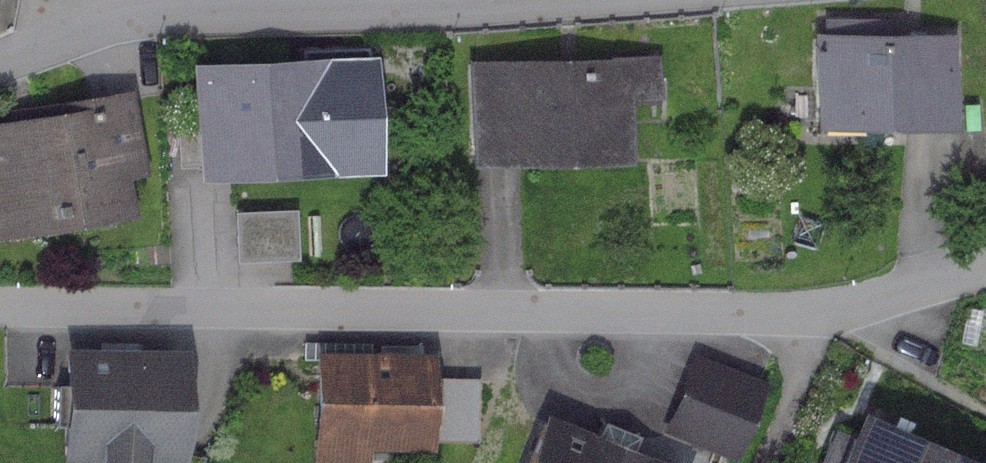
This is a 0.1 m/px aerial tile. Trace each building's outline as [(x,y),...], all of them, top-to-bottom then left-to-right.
[(826,34),(816,34),(818,131),(958,129),(957,32),(891,32),(891,17),(826,18),(826,34)] [(303,57),(192,62),(198,179),(320,173),(321,176),(375,173),(369,44),(303,47),(303,57)] [(662,53),(469,58),(471,167),(632,163),(630,97),(663,97),(662,53)] [(0,123),(0,242),(135,218),(128,177),(147,174),(132,89),(44,104),(46,115),(0,123)] [(296,209),(235,212),(237,262),(298,259),(296,209)] [(63,345),(62,379),(50,379),(50,426),(62,426),(62,461),(90,461),(90,462),(187,462),(188,347),(63,345)] [(313,350),(311,462),(370,462),(370,449),(434,451),(434,441),(435,382),(436,352),(313,350)] [(767,384),(692,355),(661,432),(736,462),(767,384)] [(435,382),(434,441),(484,442),(486,384),(435,382)] [(873,403),(847,462),(985,462),(985,452),(873,403)] [(545,415),(525,462),(663,462),(545,415)]
